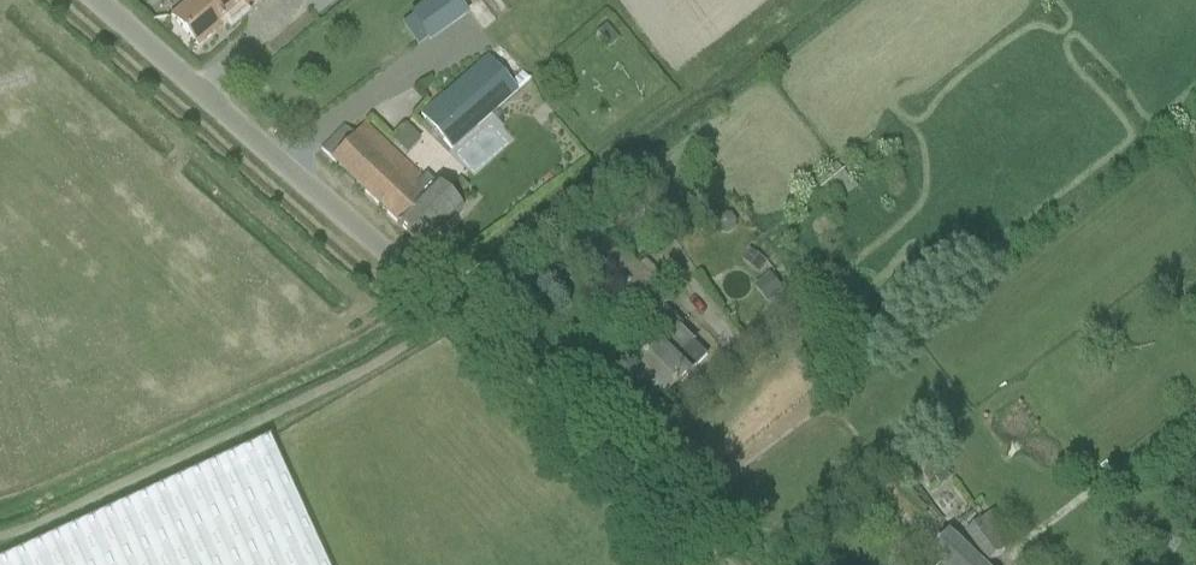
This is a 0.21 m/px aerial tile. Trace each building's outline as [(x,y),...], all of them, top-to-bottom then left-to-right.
[(197,48),(255,0),(185,0),(187,3),(171,17),(197,48)] [(429,45),(411,19),(402,25),(417,46),(422,42),(426,47),(429,45)] [(606,26),(596,34),(609,49),(619,41),(606,26)] [(452,151),(527,85),(533,80),(501,46),(421,116),(452,151)] [(354,137),(345,127),(321,150),(331,160),(396,223),(424,251),(463,211),(425,174),(421,177),(367,124),(354,137)] [(400,154),(419,146),(411,126),(392,133),(400,154)] [(849,181),(837,165),(808,187),(821,203),(849,181)] [(738,222),(733,215),(725,213),(717,218),(715,226),(720,233),(729,235),(736,231),(738,222)] [(666,401),(692,374),(708,357),(693,342),(694,341),(682,329),(685,326),(666,307),(675,298),(594,220),(564,249),(644,328),(648,324),(668,343),(664,348),(661,345),(636,372),(666,401)] [(767,263),(752,252),(745,261),(760,272),(767,263)] [(812,284),(811,283),(802,272),(792,279),(802,292),(812,284)] [(269,441),(0,563),(0,564),(325,564),(269,441)] [(917,477),(908,466),(903,470),(911,482),(917,477)] [(944,471),(935,478),(942,486),(951,479),(944,471)] [(919,500),(906,514),(916,522),(928,509),(919,500)] [(1007,551),(982,519),(965,532),(990,564),(1007,551)] [(1164,549),(1168,538),(1168,537),(1153,532),(1149,543),(1164,549)] [(936,564),(977,564),(944,535),(925,556),(936,564)]
